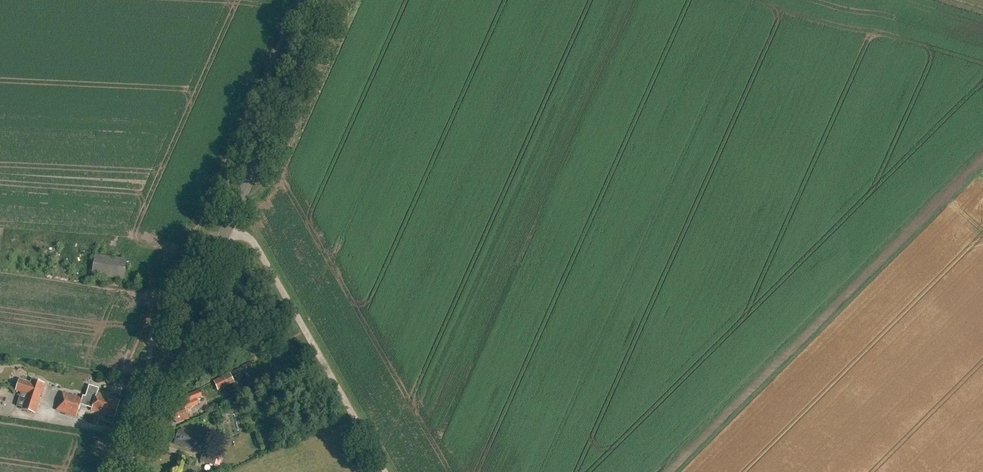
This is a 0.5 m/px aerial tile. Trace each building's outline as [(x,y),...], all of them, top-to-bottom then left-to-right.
[(123,279),(126,259),(94,255),(91,274),(123,279)] [(214,382),(216,387),(233,380),(230,374),(214,382)] [(16,406),(22,408),(22,409),(34,413),(44,384),(32,380),(30,383),(19,379),(15,391),(21,392),(16,406)] [(182,404),(169,410),(170,412),(169,412),(173,421),(175,420),(176,423),(190,417),(186,408),(199,403),(197,398),(202,396),(200,389),(179,398),(182,404)] [(56,410),(76,417),(82,399),(62,392),(56,410)] [(96,394),(90,411),(112,419),(118,401),(96,394)] [(224,408),(226,411),(224,411),(223,411),(217,412),(220,423),(227,422),(224,415),(227,414),(227,415),(243,408),(240,401),(224,408)] [(176,439),(174,443),(193,449),(198,434),(181,428),(180,431),(178,430),(176,439)] [(199,460),(214,465),(216,458),(202,453),(199,460)]
